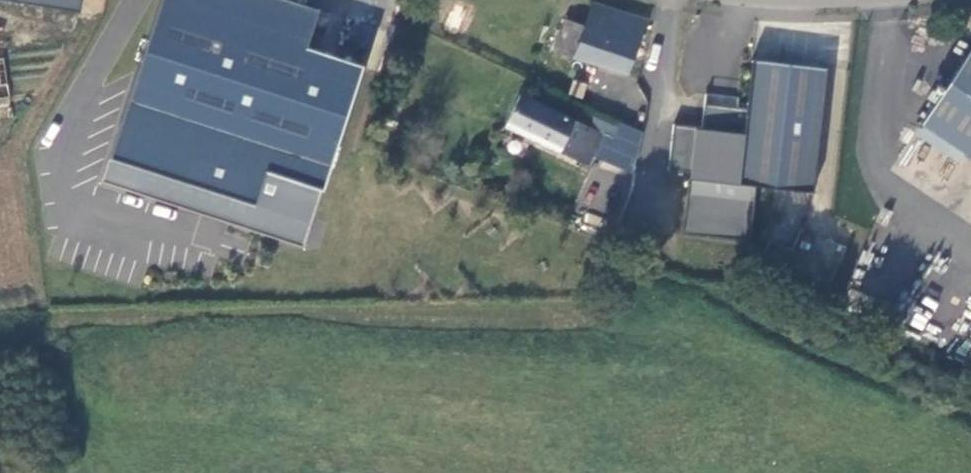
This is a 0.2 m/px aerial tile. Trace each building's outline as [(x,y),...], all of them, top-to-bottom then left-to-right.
[(287,0),(159,0),(99,184),(301,250),(321,191),(361,68),(310,51),(322,12),(287,0)] [(640,78),(651,47),(638,43),(646,21),(591,4),(583,26),(564,20),(553,51),(627,74),(640,78)] [(921,124),(970,158),(970,49),(921,124)] [(827,66),(751,57),(745,105),(735,103),(735,104),(704,100),(701,123),(672,120),(666,166),(688,169),(680,231),(747,240),(754,184),(811,192),(827,66)] [(0,58),(0,99),(9,98),(3,58),(0,58)] [(398,67),(395,79),(399,80),(398,84),(403,86),(404,81),(407,82),(410,70),(398,67)] [(606,135),(530,99),(521,95),(506,126),(578,160),(587,141),(600,147),(606,135)] [(578,160),(591,166),(600,147),(587,141),(578,160)] [(779,217),(763,254),(830,284),(846,247),(779,217)]
